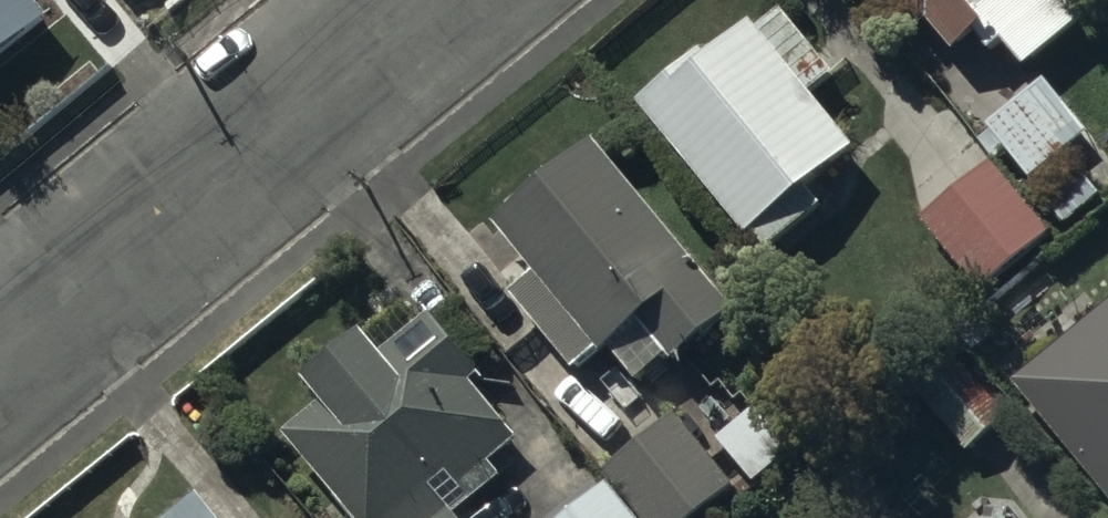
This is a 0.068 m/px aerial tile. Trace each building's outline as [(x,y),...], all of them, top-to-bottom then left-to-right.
[(48,9),(41,0),(0,0),(0,47),(48,9)] [(923,16),(930,11),(953,39),(975,21),(990,40),(1002,31),(1025,59),(1083,11),(1074,0),(909,0),(923,16)] [(705,42),(640,94),(747,226),(751,223),(767,243),(821,199),(805,178),(855,137),(810,82),(834,63),(785,3),(761,22),(751,10),(707,45),(705,42)] [(1046,72),(985,117),(1027,174),(1088,129),(1046,72)] [(534,263),(511,282),(575,360),(607,334),(638,373),(732,296),(595,128),(492,212),(534,263)] [(993,155),(921,213),(977,283),(1049,226),(993,155)] [(284,423),(362,517),(464,517),(456,508),(518,458),(506,442),(518,432),(471,374),(480,365),(430,303),(385,340),(366,317),(305,367),(323,390),(284,423)] [(1018,393),(1107,501),(1107,318),(1018,393)] [(954,344),(911,381),(966,446),(1009,409),(954,344)] [(795,441),(757,398),(714,435),(752,478),(795,441)] [(603,463),(648,517),(687,517),(733,480),(672,406),(603,463)] [(555,517),(641,517),(606,475),(555,517)] [(196,487),(158,517),(222,517),(196,487)]
